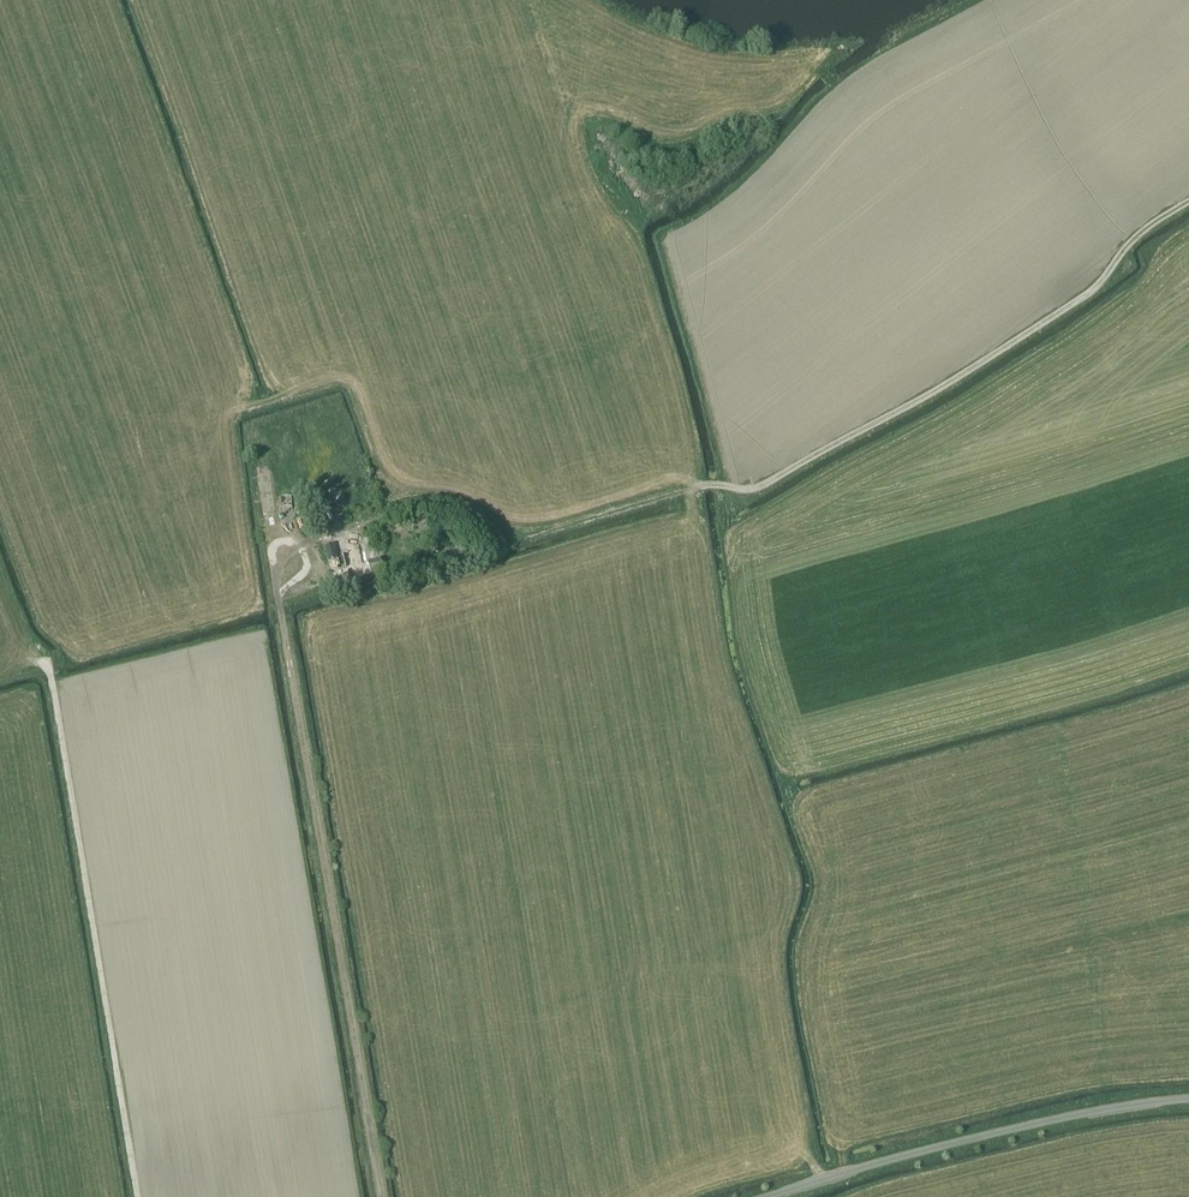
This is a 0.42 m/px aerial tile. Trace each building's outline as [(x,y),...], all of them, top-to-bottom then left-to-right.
[(342,553),(346,567),(341,569),(333,544),(324,546),(333,581),(343,578),(342,574),(347,572),(349,579),(382,570),(379,558),(362,563),(359,549),(342,553)]
